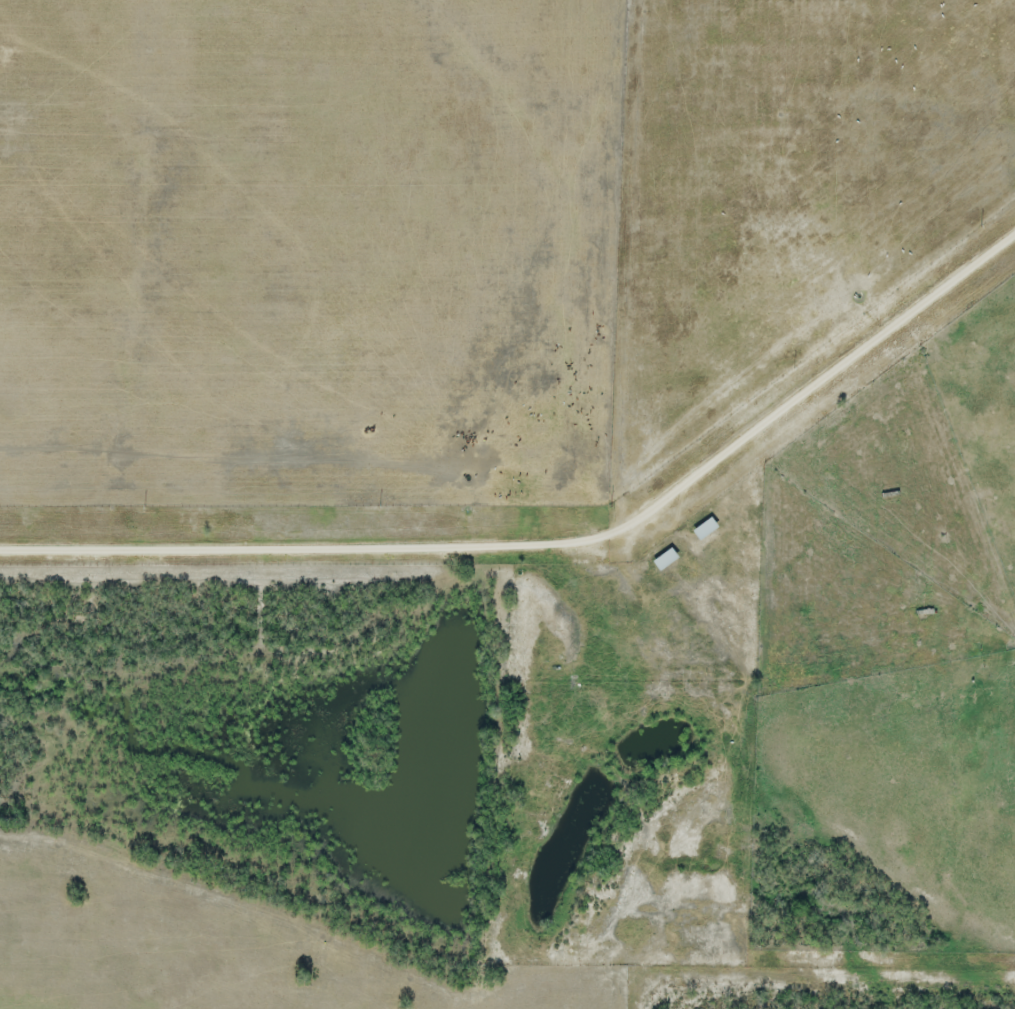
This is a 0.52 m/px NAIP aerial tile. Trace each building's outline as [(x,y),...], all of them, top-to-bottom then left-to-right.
[(715,530),(708,519),(688,533),(695,543),(715,530)] [(674,560),(668,550),(649,564),(656,573),(674,560)]
